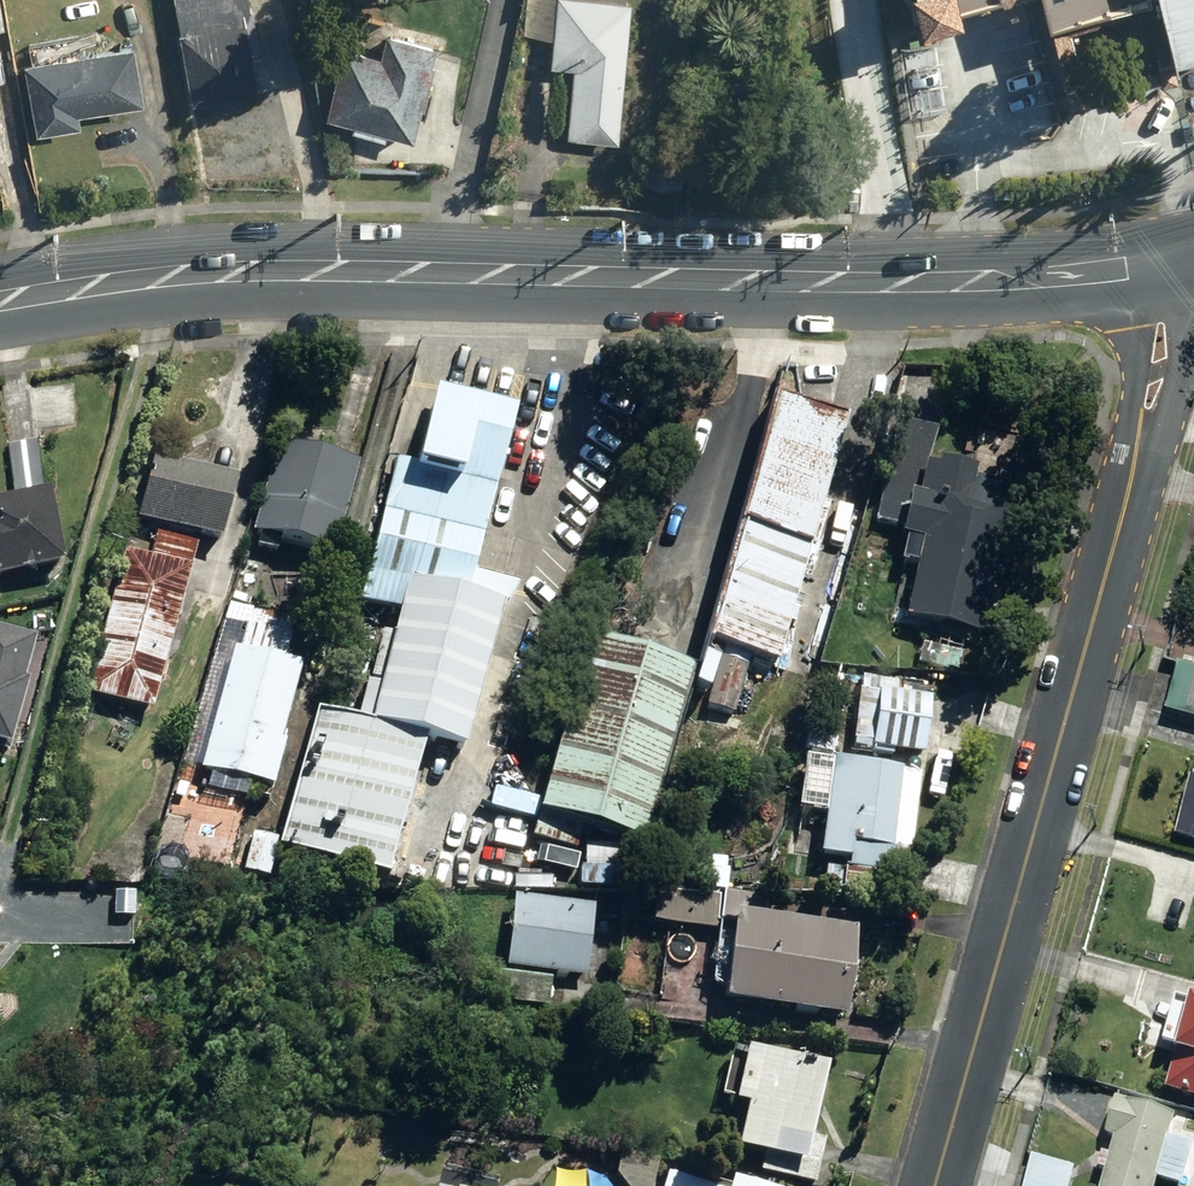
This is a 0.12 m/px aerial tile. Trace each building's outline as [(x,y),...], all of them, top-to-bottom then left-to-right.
[(194,105),(260,93),(248,25),(236,27),(231,0),(176,0),(194,105)] [(620,145),(631,4),(583,0),(558,0),(553,70),(581,72),(576,142),(620,145)] [(332,123),(365,129),(367,121),(403,128),(422,39),(353,24),(332,123)] [(24,67),(37,137),(81,130),(79,116),(144,104),(134,47),(24,67)] [(275,852),(380,880),(418,741),(457,752),(497,606),(462,597),(510,415),(426,392),(406,465),(392,462),(354,601),(393,612),(362,726),(314,713),(275,852)] [(702,645),(768,664),(837,419),(770,401),(702,645)] [(903,619),(982,635),(1011,487),(969,479),(970,470),(925,461),(932,430),(894,422),(874,522),(898,526),(895,536),(918,541),(903,619)] [(246,535),(327,558),(351,466),(271,444),(246,535)] [(153,526),(213,542),(230,481),(147,459),(131,520),(153,526)] [(55,566),(42,493),(0,501),(0,576),(55,566)] [(143,560),(182,569),(191,537),(153,526),(143,560)] [(182,569),(143,560),(116,552),(79,695),(144,712),(182,569)] [(196,770),(265,790),(278,745),(273,743),(294,669),(275,663),(282,638),(244,627),(236,653),(229,650),(196,770)] [(914,666),(948,673),(955,638),(921,631),(914,666)] [(1,756),(21,688),(16,686),(27,648),(0,640),(0,755),(1,756)] [(645,847),(689,692),(694,674),(579,642),(524,841),(569,853),(576,828),(645,847)] [(717,653),(701,708),(729,715),(744,661),(717,653)] [(704,696),(712,669),(696,665),(694,674),(689,692),(704,696)] [(1193,721),(1193,670),(1179,666),(1167,713),(1193,721)] [(870,749),(920,754),(926,695),(876,690),(870,749)] [(851,872),(890,876),(893,853),(887,852),(896,771),(824,763),(813,855),(853,860),(851,872)] [(1193,844),(1193,781),(1189,780),(1174,839),(1193,844)] [(182,854),(219,864),(224,842),(188,833),(182,854)] [(238,871),(262,878),(272,842),(248,834),(238,871)] [(655,887),(675,888),(676,867),(656,866),(655,887)] [(720,1004),(841,1018),(850,930),(761,920),(763,899),(649,896),(648,923),(728,931),(720,1004)] [(501,971),(580,979),(588,907),(508,899),(501,971)] [(484,1003),(544,1008),(546,980),(487,974),(484,1003)] [(1193,1102),(1193,1005),(1189,1003),(1164,1094),(1193,1102)] [(799,1185),(808,1185),(818,1144),(805,1141),(822,1070),(741,1050),(727,1106),(741,1110),(730,1154),(759,1160),(755,1176),(799,1185)] [(1172,1119),(1115,1103),(1106,1136),(1113,1138),(1101,1185),(1154,1185),(1172,1119)] [(1072,1170),(1029,1158),(1022,1185),(1068,1185),(1072,1170)]
